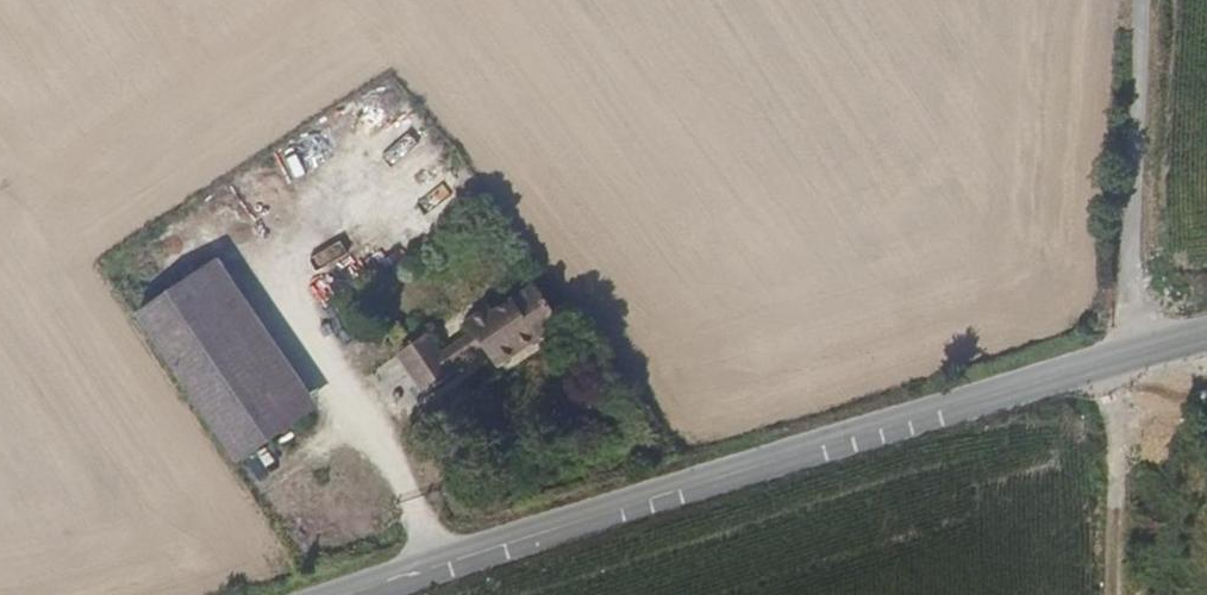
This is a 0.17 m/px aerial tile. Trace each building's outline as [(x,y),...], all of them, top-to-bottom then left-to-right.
[(236,335),(197,278),(137,320),(176,377),(236,335)] [(498,373),(563,327),(535,288),(493,317),(489,311),(466,328),(472,336),(481,350),(498,373)] [(236,463),(297,424),(236,335),(176,377),(236,463)] [(448,373),(481,350),(472,336),(439,360),(448,373)] [(439,360),(425,340),(395,360),(422,399),(452,378),(448,373),(439,360)]
